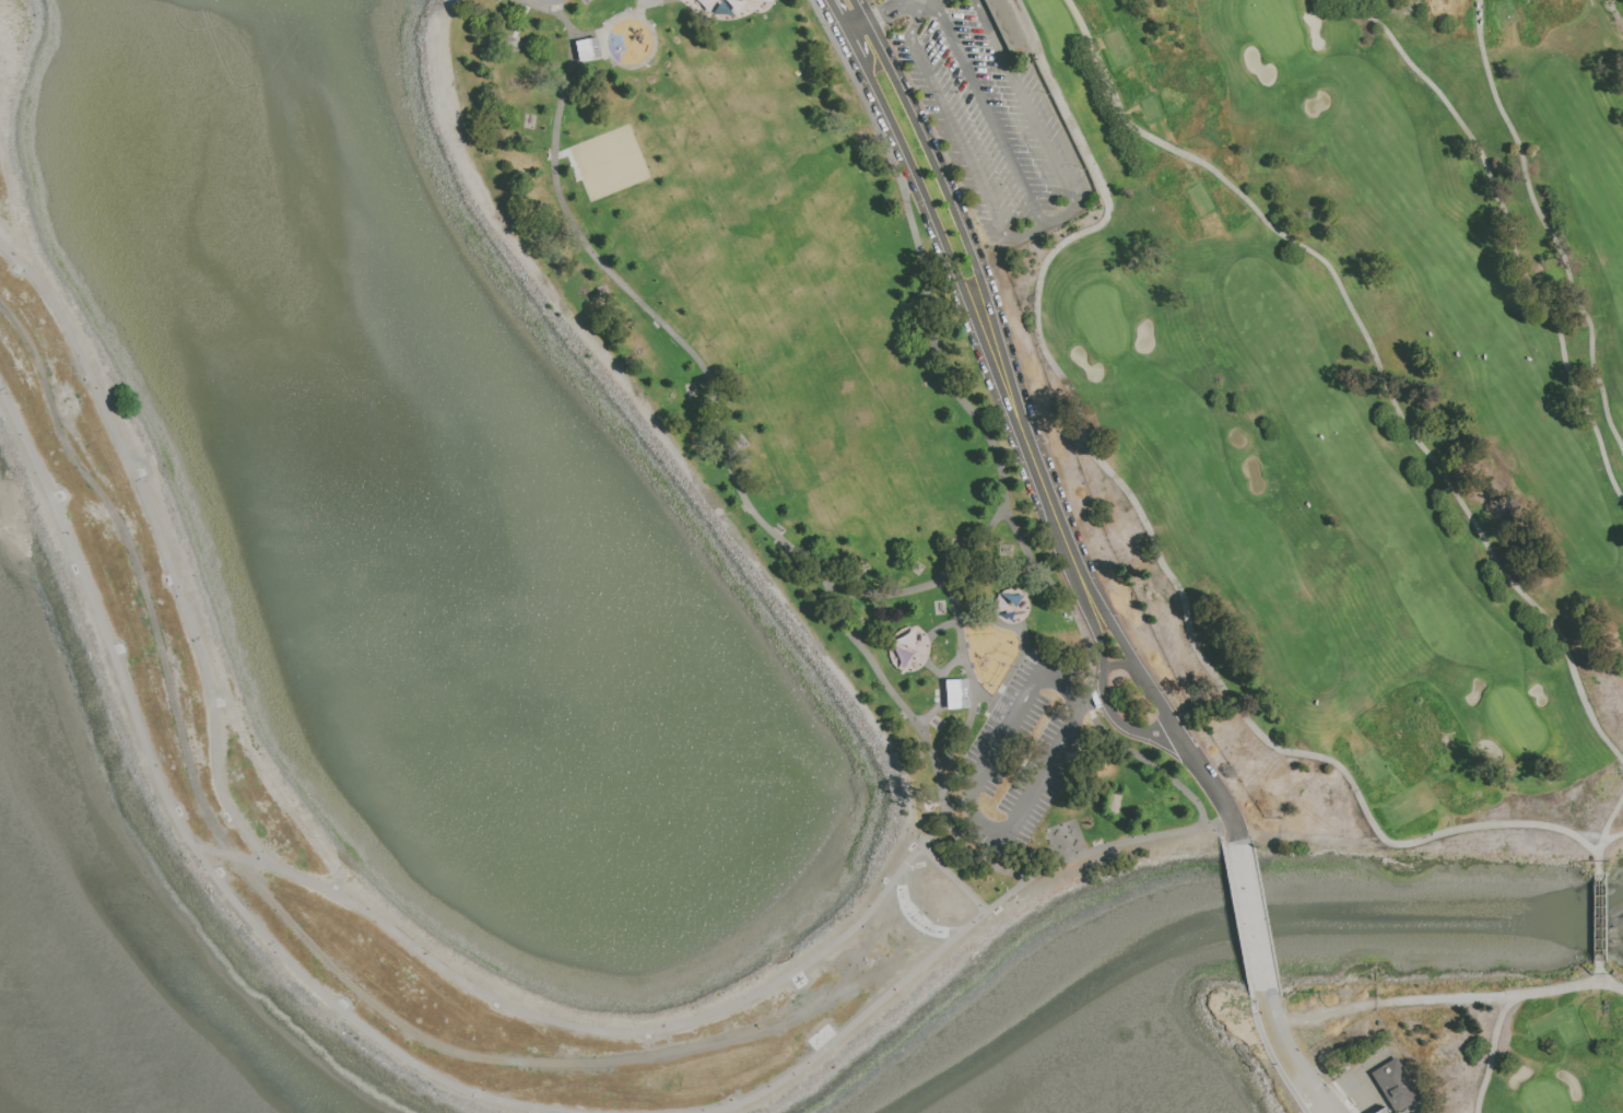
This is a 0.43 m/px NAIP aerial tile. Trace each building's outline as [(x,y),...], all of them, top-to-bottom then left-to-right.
[(574,41),(578,61),(600,57),(596,37),(574,41)] [(945,708),(967,708),(966,679),(944,680),(945,708)] [(1394,1112),(1395,1112),(1420,1097),(1394,1057),(1369,1073),(1394,1112)]
